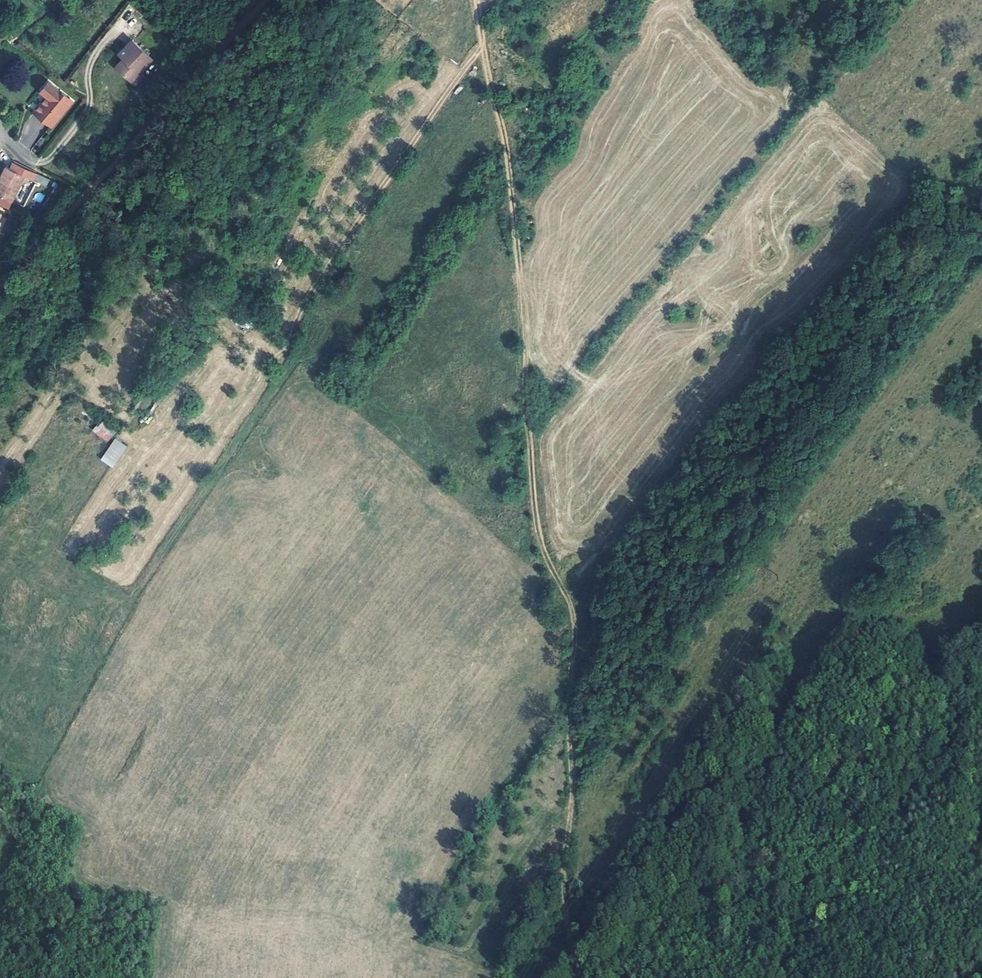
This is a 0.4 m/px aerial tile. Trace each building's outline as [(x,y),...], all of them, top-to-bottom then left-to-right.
[(152,60),(133,41),(120,53),(125,59),(117,66),(136,84),(144,76),(140,72),(152,60)] [(71,100),(48,80),(28,104),(51,124),(71,100)] [(12,160),(8,167),(4,165),(0,173),(0,195),(9,200),(23,174),(30,179),(33,172),(34,170),(12,160)] [(45,186),(49,179),(38,174),(35,181),(45,186)] [(99,422),(92,431),(107,442),(114,433),(99,422)] [(114,438),(100,460),(112,468),(127,446),(114,438)]
